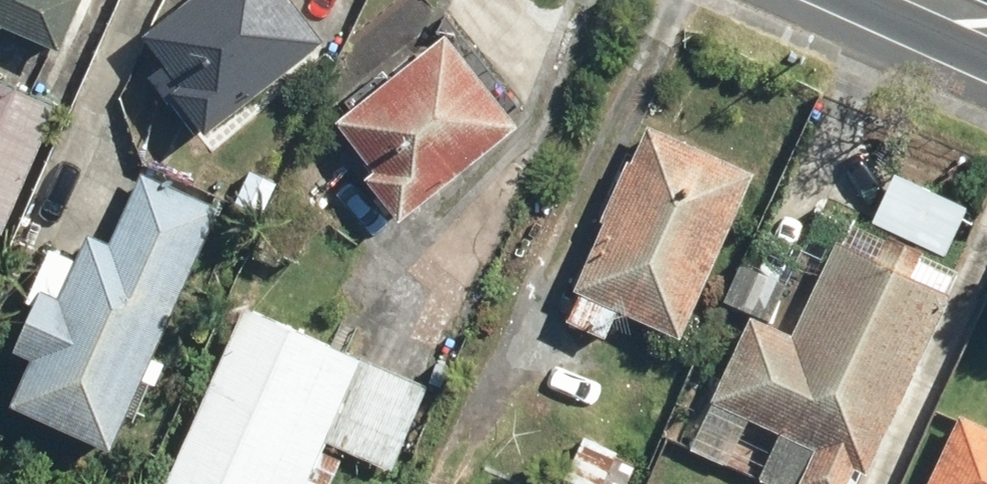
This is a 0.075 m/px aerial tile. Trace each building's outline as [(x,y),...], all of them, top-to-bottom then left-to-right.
[(73,49),(92,0),(0,0),(0,21),(73,49)] [(153,68),(207,135),(338,30),(314,0),(185,0),(150,28),(171,54),(153,68)] [(456,20),(350,111),(388,155),(377,164),(415,208),(532,108),(456,20)] [(0,81),(0,227),(13,232),(64,106),(0,81)] [(766,166),(658,120),(573,317),(619,336),(631,307),(694,334),(766,166)] [(168,347),(229,196),(151,164),(122,235),(98,226),(86,255),(58,243),(37,295),(45,299),(27,343),(45,350),(26,398),(129,440),(157,371),(171,377),(182,352),(168,347)] [(972,268),(858,214),(840,251),(812,237),(773,319),(760,313),(720,397),(825,447),(808,482),(813,483),(860,483),(870,463),(877,466),(972,268)] [(176,483),(343,483),(351,464),(327,453),(335,435),(399,462),(436,376),(254,300),(176,483)] [(931,483),(986,483),(986,415),(966,406),(931,483)]
